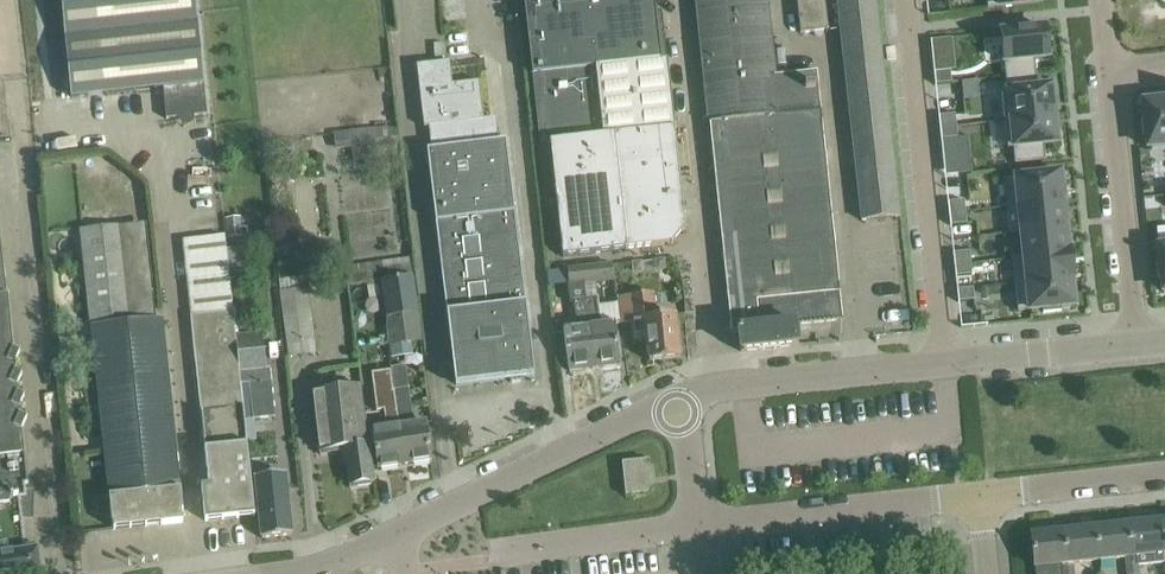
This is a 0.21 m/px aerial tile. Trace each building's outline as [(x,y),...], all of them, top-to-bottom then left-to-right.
[(202,84),(194,0),(61,0),(71,97),(165,88),(168,118),(206,114),(202,84)] [(540,143),(551,142),(563,256),(663,245),(659,204),(682,202),(662,11),(656,12),(655,0),(524,0),(540,143)] [(817,72),(775,76),(767,0),(697,0),(732,332),(739,331),(741,351),(798,345),(796,325),(843,320),(817,72)] [(829,30),(825,0),(797,0),(800,33),(829,30)] [(860,197),(862,220),(900,216),(877,0),(838,0),(860,197)] [(987,9),(1043,3),(1042,0),(987,0),(987,9)] [(1164,16),(1164,0),(1155,0),(1159,18),(1164,16)] [(1045,28),(1002,33),(1006,77),(1036,74),(1034,59),(1048,58),(1045,28)] [(450,60),(417,64),(424,126),(429,126),(432,149),(427,150),(453,362),(456,385),(510,379),(511,382),(523,381),(523,377),(535,376),(532,353),(506,140),(495,141),(494,129),(481,130),(480,119),(484,119),(479,80),(453,83),(450,60)] [(950,71),(935,72),(936,84),(952,83),(950,71)] [(1037,88),(1036,74),(1006,77),(1011,119),(1055,115),(1052,87),(1037,88)] [(1143,103),(1145,116),(1141,117),(1143,132),(1146,132),(1148,148),(1164,146),(1164,100),(1143,103)] [(955,114),(939,115),(941,127),(956,125),(955,114)] [(1057,143),(1055,115),(1011,119),(1015,163),(1045,160),(1043,144),(1057,143)] [(956,125),(941,127),(942,138),(957,137),(956,125)] [(393,127),(339,128),(339,146),(393,145),(393,127)] [(1013,205),(1007,206),(1007,207),(1064,201),(1060,173),(1010,178),(1013,205)] [(964,200),(949,202),(950,213),(965,212),(964,200)] [(1064,201),(1007,207),(1010,233),(1066,227),(1064,201)] [(965,212),(950,213),(951,225),(966,223),(965,212)] [(233,237),(245,237),(244,218),(232,219),(233,237)] [(121,225),(106,227),(82,229),(108,477),(100,478),(102,500),(110,500),(112,523),(114,523),(114,529),(116,528),(115,523),(161,518),(162,524),(183,522),(182,511),(183,511),(181,487),(179,488),(162,317),(131,320),(121,225)] [(36,544),(24,545),(19,497),(25,496),(24,484),(28,484),(22,428),(27,417),(21,414),(20,406),(25,395),(19,392),(18,384),(22,373),(13,371),(13,362),(20,351),(14,349),(8,294),(7,294),(0,226),(0,573),(41,573),(36,544)] [(1066,227),(1010,233),(1010,234),(1021,233),(1024,256),(1012,257),(1012,258),(1070,252),(1070,251),(1069,251),(1066,227)] [(255,515),(234,310),(226,238),(185,243),(193,314),(191,314),(209,485),(203,486),(206,520),(255,515)] [(1160,263),(1156,263),(1158,279),(1162,279),(1163,292),(1164,292),(1164,246),(1158,247),(1160,263)] [(969,251),(954,253),(955,264),(971,263),(969,251)] [(1070,252),(1012,258),(1015,284),(1073,277),(1070,252)] [(971,263),(955,264),(956,276),(972,274),(971,263)] [(613,264),(584,267),(585,281),(596,280),(615,278),(613,264)] [(584,267),(566,269),(568,283),(570,302),(577,301),(587,299),(585,281),(584,267)] [(235,272),(236,286),(249,285),(247,271),(235,272)] [(418,314),(412,276),(381,281),(387,319),(418,314)] [(1073,277),(1015,284),(1018,312),(1043,309),(1043,313),(1062,311),(1061,307),(1075,306),(1072,279),(1073,279),(1073,277)] [(973,288),(958,290),(959,302),(975,300),(973,288)] [(311,289),(283,293),(292,357),(320,353),(311,289)] [(598,298),(587,299),(596,368),(621,365),(616,323),(601,325),(598,298)] [(596,368),(587,299),(577,301),(580,327),(564,329),(569,371),(596,368)] [(647,340),(650,361),(680,358),(675,315),(655,317),(654,307),(632,309),(636,341),(647,340)] [(418,314),(387,319),(389,343),(390,342),(413,339),(421,337),(418,314)] [(257,420),(277,418),(272,368),(252,370),(257,420)] [(405,464),(392,377),(391,373),(373,376),(379,411),(387,410),(390,428),(373,430),(379,468),(405,464)] [(406,374),(392,377),(405,464),(431,460),(426,422),(414,424),(406,374)] [(360,386),(310,393),(320,451),(345,447),(350,485),(374,481),(360,386)] [(650,460),(622,463),(626,495),(653,492),(650,460)] [(251,477),(255,514),(259,513),(262,538),(292,535),(286,474),(251,477)] [(1130,524),(1134,557),(1128,558),(1130,573),(1141,573),(1140,565),(1164,563),(1164,543),(1163,521),(1130,524)] [(1134,557),(1130,524),(1098,528),(1102,560),(1128,558),(1134,557)] [(1064,564),(1065,573),(1076,573),(1075,563),(1102,560),(1098,528),(1066,531),(1069,563),(1064,564)] [(1069,563),(1066,531),(1032,535),(1035,567),(1064,564),(1069,563)]
